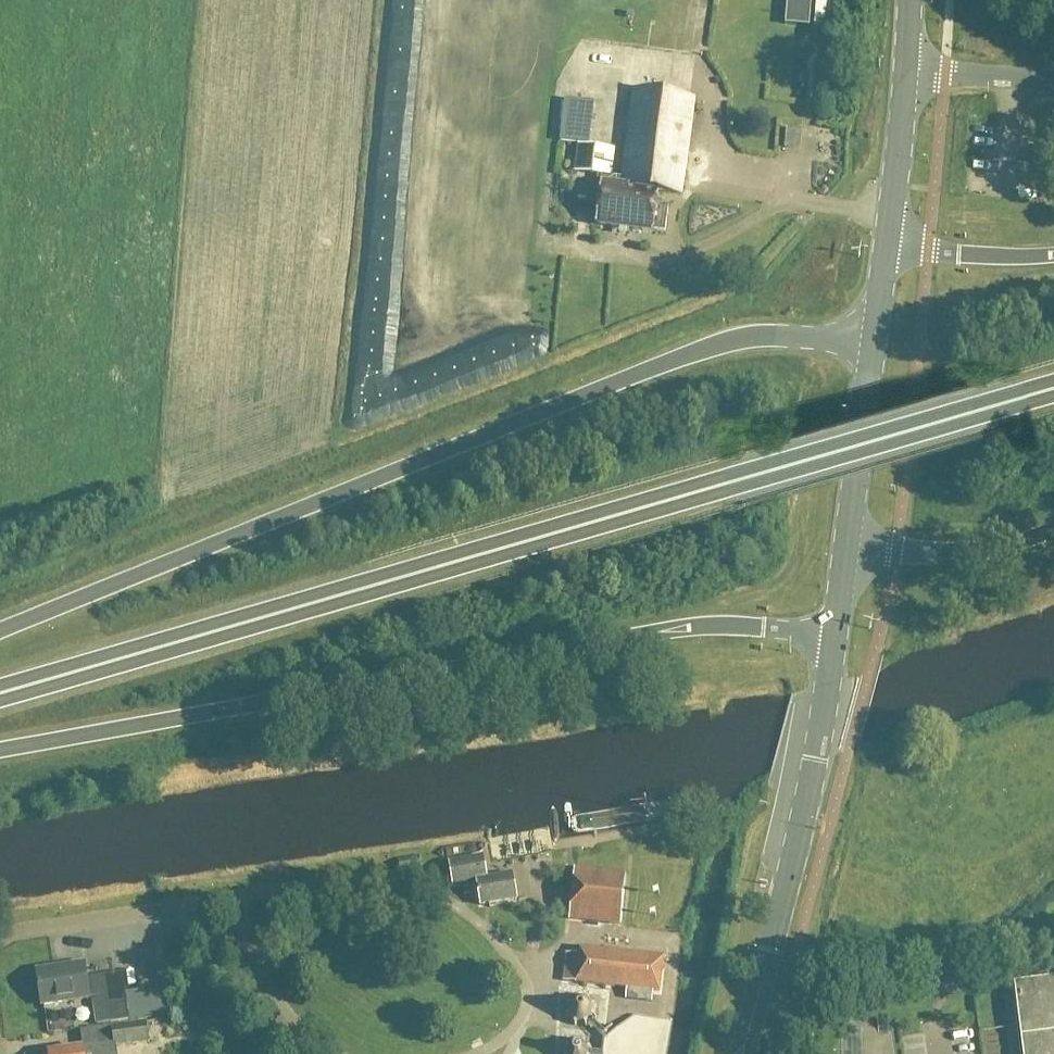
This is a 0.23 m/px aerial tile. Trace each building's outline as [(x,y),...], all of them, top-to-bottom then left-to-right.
[(783,27),(806,30),(810,0),(786,0),(783,27)] [(597,74),(629,74),(630,48),(598,48),(597,74)] [(631,167),(623,230),(652,234),(652,232),(664,234),(667,208),(656,207),(657,193),(680,196),(692,100),(634,92),(624,166),(631,167)] [(561,140),(577,142),(589,144),(595,103),(566,99),(561,140)] [(800,133),(786,132),(784,150),(798,151),(800,133)] [(594,226),(623,230),(631,167),(624,166),(622,179),(609,178),(613,150),(577,146),(573,173),(601,177),(594,226)] [(449,871),(451,881),(452,887),(475,883),(479,907),(484,906),(488,906),(516,901),(512,875),(486,880),(482,858),(448,864),(449,871)] [(569,919),(618,925),(623,875),(574,870),(569,919)] [(565,954),(562,982),(658,993),(662,958),(577,948),(576,955),(565,954)] [(194,955),(194,953),(179,955),(181,967),(195,965),(195,963),(194,955)] [(36,972),(41,1007),(89,1001),(89,1000),(106,998),(110,1025),(128,1023),(122,976),(86,981),(84,965),(36,972)] [(1013,987),(1022,1053),(1053,1053),(1053,982),(1013,987)] [(592,1018),(594,1007),(587,999),(576,997),(567,1004),(566,1015),(573,1024),(584,1025),(592,1018)] [(109,1027),(113,1049),(148,1044),(145,1022),(109,1027)] [(588,1049),(581,1042),(571,1042),(564,1049),(564,1053),(588,1053),(588,1049)]
